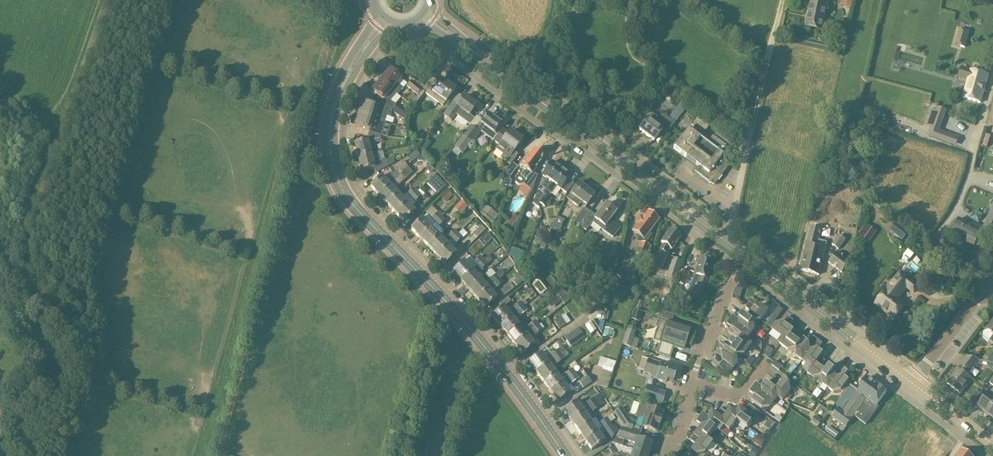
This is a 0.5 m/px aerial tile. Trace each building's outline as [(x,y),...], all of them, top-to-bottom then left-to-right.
[(805,27),(822,31),(828,3),(814,0),(811,0),(805,27)] [(841,6),(852,8),(854,0),(842,0),(841,6)] [(959,29),(955,45),(965,47),(969,31),(959,29)] [(984,71),(973,67),(972,70),(961,67),(958,77),(968,80),(963,98),(981,103),(989,75),(983,74),(984,71)] [(401,79),(390,70),(381,80),(397,94),(398,95),(403,89),(397,83),(401,79)] [(431,77),(424,86),(425,87),(411,105),(415,108),(426,94),(443,106),(455,90),(440,78),(437,82),(431,77)] [(397,94),(381,80),(373,91),(383,99),(380,103),(392,112),(397,106),(391,102),(397,94)] [(407,87),(417,96),(421,90),(412,82),(407,87)] [(451,121),(452,122),(457,115),(470,125),(475,119),(470,115),(476,106),(464,97),(457,106),(452,103),(443,115),(444,115),(451,121)] [(377,107),(362,103),(359,114),(385,123),(387,117),(391,118),(392,112),(380,103),(377,107)] [(654,141),(662,131),(666,134),(674,123),(675,123),(686,108),(683,105),(677,112),(675,110),(669,119),(664,116),(661,120),(652,114),(648,119),(639,130),(654,141)] [(939,131),(946,110),(939,107),(928,137),(953,145),(956,136),(939,131)] [(355,126),(370,130),(369,135),(381,136),(385,123),(359,114),(355,126)] [(500,124),(488,115),(486,117),(484,116),(475,129),(470,126),(462,136),(463,137),(455,147),(463,154),(472,143),(473,144),(482,132),(493,141),(497,135),(494,133),(500,124)] [(692,125),(704,134),(710,126),(698,117),(692,125)] [(517,136),(510,131),(509,133),(503,129),(498,136),(497,135),(493,141),(499,145),(496,150),(503,155),(501,158),(510,165),(512,163),(518,155),(514,151),(521,142),(522,144),(525,140),(518,135),(517,136)] [(674,148),(698,167),(694,172),(713,186),(729,165),(721,159),(723,156),(688,129),(674,148)] [(368,140),(354,144),(358,158),(377,153),(375,144),(382,142),(381,137),(381,136),(369,135),(368,140)] [(484,147),(487,139),(480,136),(477,144),(484,147)] [(425,150),(431,143),(426,138),(420,146),(425,150)] [(543,157),(543,154),(539,151),(536,151),(534,150),(528,158),(527,157),(520,166),(522,167),(520,169),(518,172),(520,173),(516,179),(516,183),(519,186),(523,184),(530,190),(532,191),(537,179),(535,178),(531,175),(544,158),(543,157)] [(416,151),(408,158),(413,162),(420,155),(416,151)] [(377,153),(358,158),(361,171),(373,168),(376,174),(395,163),(393,158),(380,162),(377,153)] [(381,176),(370,187),(379,196),(408,168),(404,161),(393,168),(395,173),(392,176),(391,175),(385,181),(381,176)] [(546,181),(544,180),(537,189),(539,190),(537,193),(533,204),(539,209),(537,202),(546,191),(545,191),(561,170),(558,168),(558,165),(555,162),(552,163),(551,163),(541,175),(547,180),(546,181)] [(512,163),(510,165),(511,165),(507,170),(505,186),(511,187),(512,181),(510,180),(511,177),(518,167),(512,163)] [(429,164),(426,167),(431,173),(434,170),(429,164)] [(387,205),(398,194),(395,190),(413,173),(408,168),(379,196),(387,205)] [(551,195),(555,189),(557,187),(560,190),(561,189),(567,194),(574,184),(568,180),(570,177),(570,174),(567,172),(564,173),(561,170),(545,191),(546,191),(537,202),(539,209),(540,208),(539,207),(541,205),(545,207),(551,199),(548,197),(550,195),(551,195)] [(459,183),(464,177),(457,172),(452,179),(459,183)] [(446,186),(441,181),(433,190),(438,195),(446,186)] [(578,183),(570,194),(567,198),(578,207),(582,203),(586,206),(594,196),(578,183)] [(398,194),(387,205),(395,213),(418,192),(414,188),(403,199),(398,194)] [(447,202),(453,196),(448,191),(441,197),(447,202)] [(404,222),(415,212),(411,207),(416,203),(415,202),(422,196),(418,192),(395,213),(404,222)] [(461,215),(468,207),(462,201),(454,209),(461,215)] [(610,202),(607,205),(606,204),(596,217),(589,212),(583,220),(582,228),(583,229),(582,235),(586,237),(589,233),(586,231),(593,223),(613,238),(620,229),(609,221),(616,212),(615,211),(617,208),(610,202)] [(984,226),(974,221),(972,226),(959,219),(951,234),(974,246),(975,243),(981,247),(987,236),(989,236),(990,233),(992,234),(992,205),(984,226)] [(496,213),(487,206),(481,214),(490,221),(496,213)] [(583,220),(589,212),(585,208),(574,222),(582,228),(583,220)] [(636,224),(631,231),(639,236),(637,242),(640,243),(639,249),(637,248),(635,254),(637,255),(646,258),(650,246),(646,244),(653,235),(649,232),(658,220),(648,212),(643,219),(640,217),(635,223),(636,224)] [(438,213),(432,219),(435,223),(442,216),(438,213)] [(513,214),(504,226),(510,231),(511,230),(512,231),(514,228),(516,226),(514,226),(519,219),(513,214)] [(442,216),(435,223),(439,227),(446,221),(442,216)] [(559,234),(565,221),(558,218),(552,231),(559,234)] [(422,219),(411,229),(419,238),(430,228),(422,219)] [(819,275),(827,243),(819,241),(823,224),(812,221),(800,271),(819,275)] [(897,221),(890,231),(903,241),(911,231),(900,223),(897,221)] [(478,238),(486,231),(482,226),(474,234),(478,238)] [(873,233),(865,227),(860,234),(868,240),(873,233)] [(419,238),(428,247),(439,236),(430,228),(419,238)] [(672,250),(681,237),(671,229),(661,242),(664,244),(660,250),(654,261),(651,268),(661,273),(665,264),(661,263),(666,254),(670,249),(672,250)] [(448,237),(452,240),(459,234),(455,230),(448,237)] [(488,232),(479,241),(484,247),(493,239),(488,232)] [(459,234),(452,240),(452,241),(456,244),(456,245),(463,238),(459,234)] [(541,241),(543,236),(537,234),(533,243),(543,247),(545,243),(541,241)] [(839,250),(847,240),(840,235),(832,245),(839,250)] [(436,256),(447,245),(439,236),(428,247),(436,256)] [(447,245),(436,256),(445,264),(456,254),(451,249),(456,244),(452,241),(448,245),(447,245)] [(520,260),(523,252),(510,247),(507,255),(520,260)] [(614,247),(612,257),(619,259),(621,248),(614,247)] [(829,263),(842,274),(851,263),(837,252),(829,263)] [(464,262),(452,272),(460,281),(484,260),(481,256),(474,262),(470,257),(464,262)] [(485,260),(484,260),(460,281),(468,291),(480,280),(477,276),(483,271),(482,270),(493,260),(489,256),(485,260)] [(703,294),(707,279),(708,280),(714,262),(700,257),(689,291),(696,294),(696,292),(703,294)] [(673,258),(666,279),(675,282),(682,261),(673,258)] [(524,272),(532,276),(534,271),(526,267),(524,272)] [(623,280),(628,273),(621,267),(615,274),(623,280)] [(476,299),(500,278),(503,276),(505,274),(502,271),(501,270),(492,279),(491,278),(489,279),(486,275),(480,280),(468,291),(476,299)] [(685,286),(689,273),(681,270),(677,284),(685,286)] [(901,273),(876,304),(894,318),(905,304),(898,299),(907,287),(914,293),(919,287),(901,273)] [(476,299),(485,309),(496,298),(496,297),(492,293),(504,282),(500,278),(476,299)] [(505,297),(515,289),(510,283),(500,292),(505,297)] [(736,289),(736,291),(734,296),(738,297),(740,298),(744,287),(739,288),(736,289)] [(557,296),(565,305),(571,300),(563,291),(557,296)] [(511,303),(507,298),(499,305),(501,309),(492,317),(499,326),(524,306),(521,302),(508,312),(505,308),(511,303)] [(751,312),(748,317),(758,325),(758,321),(761,321),(769,310),(763,306),(755,307),(750,302),(745,308),(751,312)] [(664,307),(657,305),(654,314),(661,316),(664,307)] [(524,306),(499,326),(507,336),(519,326),(516,322),(521,317),(521,316),(522,315),(528,311),(524,306)] [(739,319),(733,314),(730,319),(750,336),(755,329),(755,328),(758,327),(758,325),(748,317),(743,313),(739,319)] [(554,322),(559,330),(566,325),(561,317),(554,322)] [(770,319),(766,325),(771,328),(775,322),(776,321),(772,317),(770,319)] [(776,324),(772,329),(782,337),(790,336),(794,330),(789,327),(794,321),(788,317),(783,323),(776,324)] [(685,347),(691,329),(659,318),(656,328),(658,328),(654,341),(666,345),(667,341),(685,347)] [(728,333),(733,336),(739,341),(747,340),(750,336),(730,319),(727,323),(732,328),(728,333)] [(519,326),(507,336),(515,345),(539,325),(536,320),(530,325),(531,325),(529,326),(523,330),(519,326)] [(569,349),(571,347),(571,348),(597,330),(592,323),(591,323),(590,322),(580,329),(579,328),(565,338),(567,341),(565,343),(569,349)] [(540,325),(539,325),(515,345),(522,355),(535,345),(531,340),(538,334),(543,329),(540,325)] [(603,337),(612,339),(612,338),(613,339),(615,333),(614,333),(614,330),(605,328),(603,337)] [(631,348),(636,332),(627,330),(623,345),(631,348)] [(794,330),(790,336),(782,337),(778,342),(789,350),(796,349),(800,343),(796,340),(800,334),(794,330)] [(739,341),(733,336),(729,342),(735,346),(731,351),(737,355),(743,355),(745,354),(753,344),(747,340),(739,341)] [(804,338),(800,343),(796,349),(797,357),(802,361),(818,340),(814,336),(809,342),(804,338)] [(818,349),(823,343),(818,340),(802,361),(808,365),(816,364),(820,358),(824,353),(818,349)] [(771,355),(774,351),(768,346),(765,350),(771,355)] [(726,347),(722,353),(723,360),(719,366),(725,370),(729,364),(734,368),(738,363),(737,355),(731,351),(726,347)] [(541,353),(529,363),(536,373),(562,354),(562,353),(559,349),(553,353),(545,358),(541,353)] [(562,354),(536,373),(543,383),(556,373),(552,368),(560,363),(565,359),(565,358),(569,355),(566,351),(562,354)] [(755,360),(750,357),(746,362),(751,365),(755,360)] [(947,384),(961,394),(972,379),(967,376),(975,365),(977,367),(982,361),(979,360),(967,357),(961,365),(958,369),(947,384)] [(808,365),(804,370),(814,378),(821,377),(826,371),(821,367),(825,361),(820,358),(816,364),(808,365)] [(665,383),(666,379),(672,381),(674,375),(676,375),(677,372),(676,371),(677,369),(661,364),(661,365),(656,363),(656,362),(648,360),(644,372),(652,375),(653,374),(657,376),(656,380),(665,383)] [(602,370),(612,373),(614,367),(605,364),(602,370)] [(821,377),(822,384),(828,388),(844,367),(839,364),(835,370),(830,366),(826,371),(821,377)] [(841,397),(842,398),(851,386),(847,383),(849,381),(844,376),(848,371),(844,367),(828,388),(834,392),(842,391),(844,393),(841,397)] [(992,374),(992,372),(988,368),(980,381),(986,385),(992,374)] [(556,373),(543,383),(550,392),(576,373),(573,369),(560,379),(556,373)] [(558,402),(570,393),(566,388),(580,378),(576,373),(550,392),(558,402)] [(578,382),(583,389),(592,383),(587,376),(578,382)] [(774,379),(771,384),(777,389),(778,397),(783,401),(791,390),(790,383),(784,378),(780,384),(774,379)] [(851,386),(842,398),(829,415),(832,417),(838,421),(847,428),(851,422),(855,417),(855,416),(877,385),(868,379),(858,392),(854,388),(851,386)] [(762,387),(756,382),(753,387),(774,402),(778,397),(777,389),(771,384),(766,381),(762,387)] [(877,405),(887,392),(877,385),(855,416),(855,417),(863,423),(866,425),(879,407),(877,405)] [(643,397),(662,404),(666,392),(647,386),(643,397)] [(750,391),(756,395),(752,401),(762,409),(770,408),(774,402),(753,387),(750,391)] [(992,407),(992,396),(989,393),(978,407),(986,412),(985,414),(987,415),(992,407)] [(577,402),(564,410),(571,421),(601,400),(602,400),(599,395),(594,398),(587,403),(587,402),(581,407),(577,402)] [(578,431),(591,422),(587,417),(594,412),(600,407),(604,405),(601,400),(571,421),(578,431)] [(657,431),(663,412),(634,403),(630,415),(644,419),(642,426),(657,431)] [(740,407),(737,412),(738,421),(735,424),(744,431),(747,427),(748,428),(752,423),(751,415),(755,409),(750,405),(746,411),(740,407)] [(624,429),(632,432),(635,422),(636,420),(629,418),(622,408),(613,413),(617,419),(624,429)] [(721,409),(717,414),(724,419),(725,427),(730,431),(735,424),(738,421),(737,412),(731,408),(727,413),(721,409)] [(709,416),(703,412),(700,417),(716,429),(721,432),(725,427),(724,419),(717,414),(713,411),(709,416)] [(591,422),(578,431),(584,441),(611,423),(611,422),(615,419),(612,415),(599,424),(600,424),(594,427),(591,422)] [(823,421),(816,416),(812,422),(818,427),(823,421)] [(702,425),(695,435),(701,439),(708,439),(716,429),(700,417),(697,421),(702,425)] [(591,451),(604,442),(601,437),(606,433),(611,441),(611,440),(618,430),(615,426),(614,427),(611,423),(584,441),(591,451)] [(836,439),(840,434),(830,427),(826,432),(836,439)] [(639,439),(641,434),(634,432),(632,432),(624,429),(622,428),(616,438),(634,443),(632,449),(649,455),(652,443),(639,439)] [(693,450),(699,454),(706,453),(714,443),(708,439),(701,439),(695,435),(691,440),(697,445),(693,450)] [(765,442),(759,438),(756,442),(762,447),(765,442)] [(760,452),(754,448),(749,455),(757,455),(760,452)]
